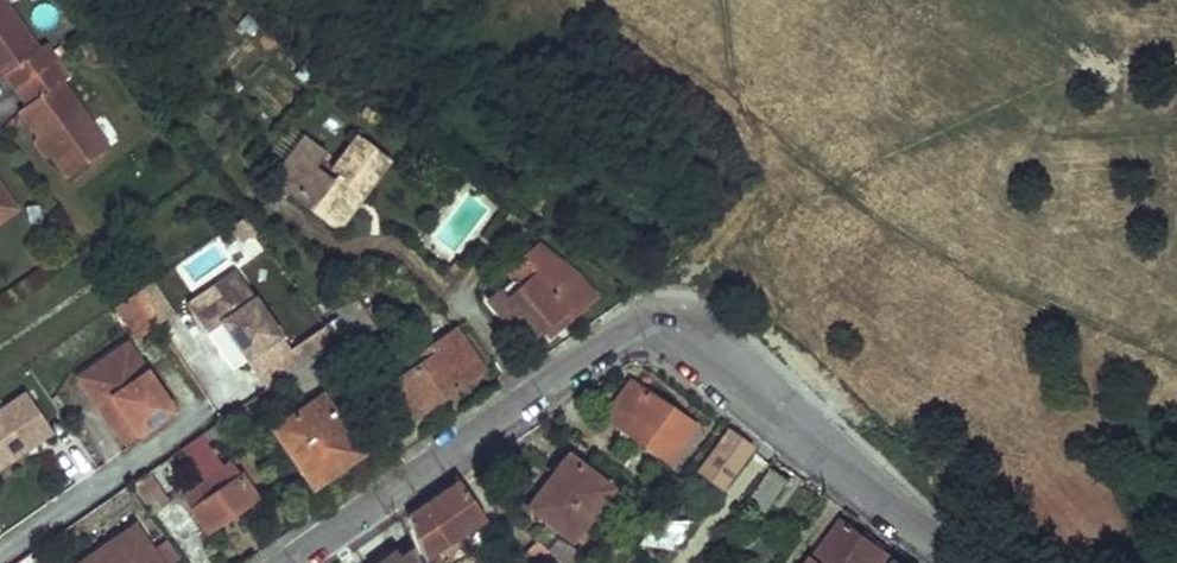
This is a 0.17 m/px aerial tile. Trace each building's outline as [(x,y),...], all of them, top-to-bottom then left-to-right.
[(20,86),(61,57),(50,40),(42,46),(10,0),(0,0),(0,73),(2,76),(9,71),(20,86)] [(61,57),(20,86),(31,102),(25,107),(42,132),(58,153),(72,174),(113,144),(66,79),(73,73),(61,57)] [(42,132),(40,144),(46,152),(58,153),(42,132)] [(323,151),(305,137),(273,181),(338,230),(391,159),(364,138),(360,143),(337,175),(332,181),(312,166),(323,151)] [(354,139),(330,170),(337,175),(360,143),(354,139)] [(18,207),(0,182),(0,220),(18,207)] [(550,288),(572,270),(538,243),(502,272),(518,289),(539,269),(546,277),(544,281),(550,288)] [(518,289),(495,310),(523,344),(565,307),(572,315),(593,295),(572,270),(550,288),(544,281),(546,277),(539,269),(518,289)] [(235,271),(213,286),(220,296),(223,299),(244,284),(235,271)] [(135,337),(174,310),(152,278),(113,306),(135,337)] [(245,360),(256,374),(290,350),(244,284),(223,299),(220,296),(193,315),(205,333),(220,323),(245,360)] [(336,305),(356,337),(377,324),(356,294),(336,305)] [(205,333),(231,369),(245,360),(220,323),(205,333)] [(256,374),(266,389),(301,365),(320,351),(335,341),(324,326),(290,350),(256,374)] [(414,368),(383,389),(403,420),(481,370),(455,330),(409,361),(414,368)] [(104,366),(81,382),(94,401),(108,391),(137,434),(172,411),(127,343),(100,360),(104,366)] [(320,351),(301,365),(321,393),(322,393),(320,351)] [(100,360),(77,376),(81,382),(104,366),(100,360)] [(631,382),(606,417),(671,463),(696,428),(631,382)] [(108,391),(94,401),(122,444),(137,434),(108,391)] [(321,393),(271,428),(284,448),(292,442),(319,481),(361,452),(322,393),(321,393)] [(51,434),(23,394),(0,410),(0,469),(51,434)] [(729,431),(703,466),(726,484),(753,450),(729,431)] [(204,482),(185,494),(208,530),(255,497),(233,463),(226,468),(201,434),(180,449),(204,482)] [(549,471),(526,503),(569,536),(608,486),(567,455),(552,474),(549,471)] [(171,457),(133,486),(154,514),(168,503),(158,486),(180,470),(171,457)] [(773,470),(752,499),(767,510),(789,481),(773,470)] [(433,557),(488,516),(458,476),(403,517),(433,557)] [(814,562),(815,562),(895,562),(897,560),(845,520),(814,562)] [(126,526),(152,562),(162,562),(133,521),(126,526)] [(74,562),(152,562),(126,526),(74,562)] [(409,548),(389,562),(415,562),(409,548)] [(15,562),(32,562),(27,555),(15,562)]
